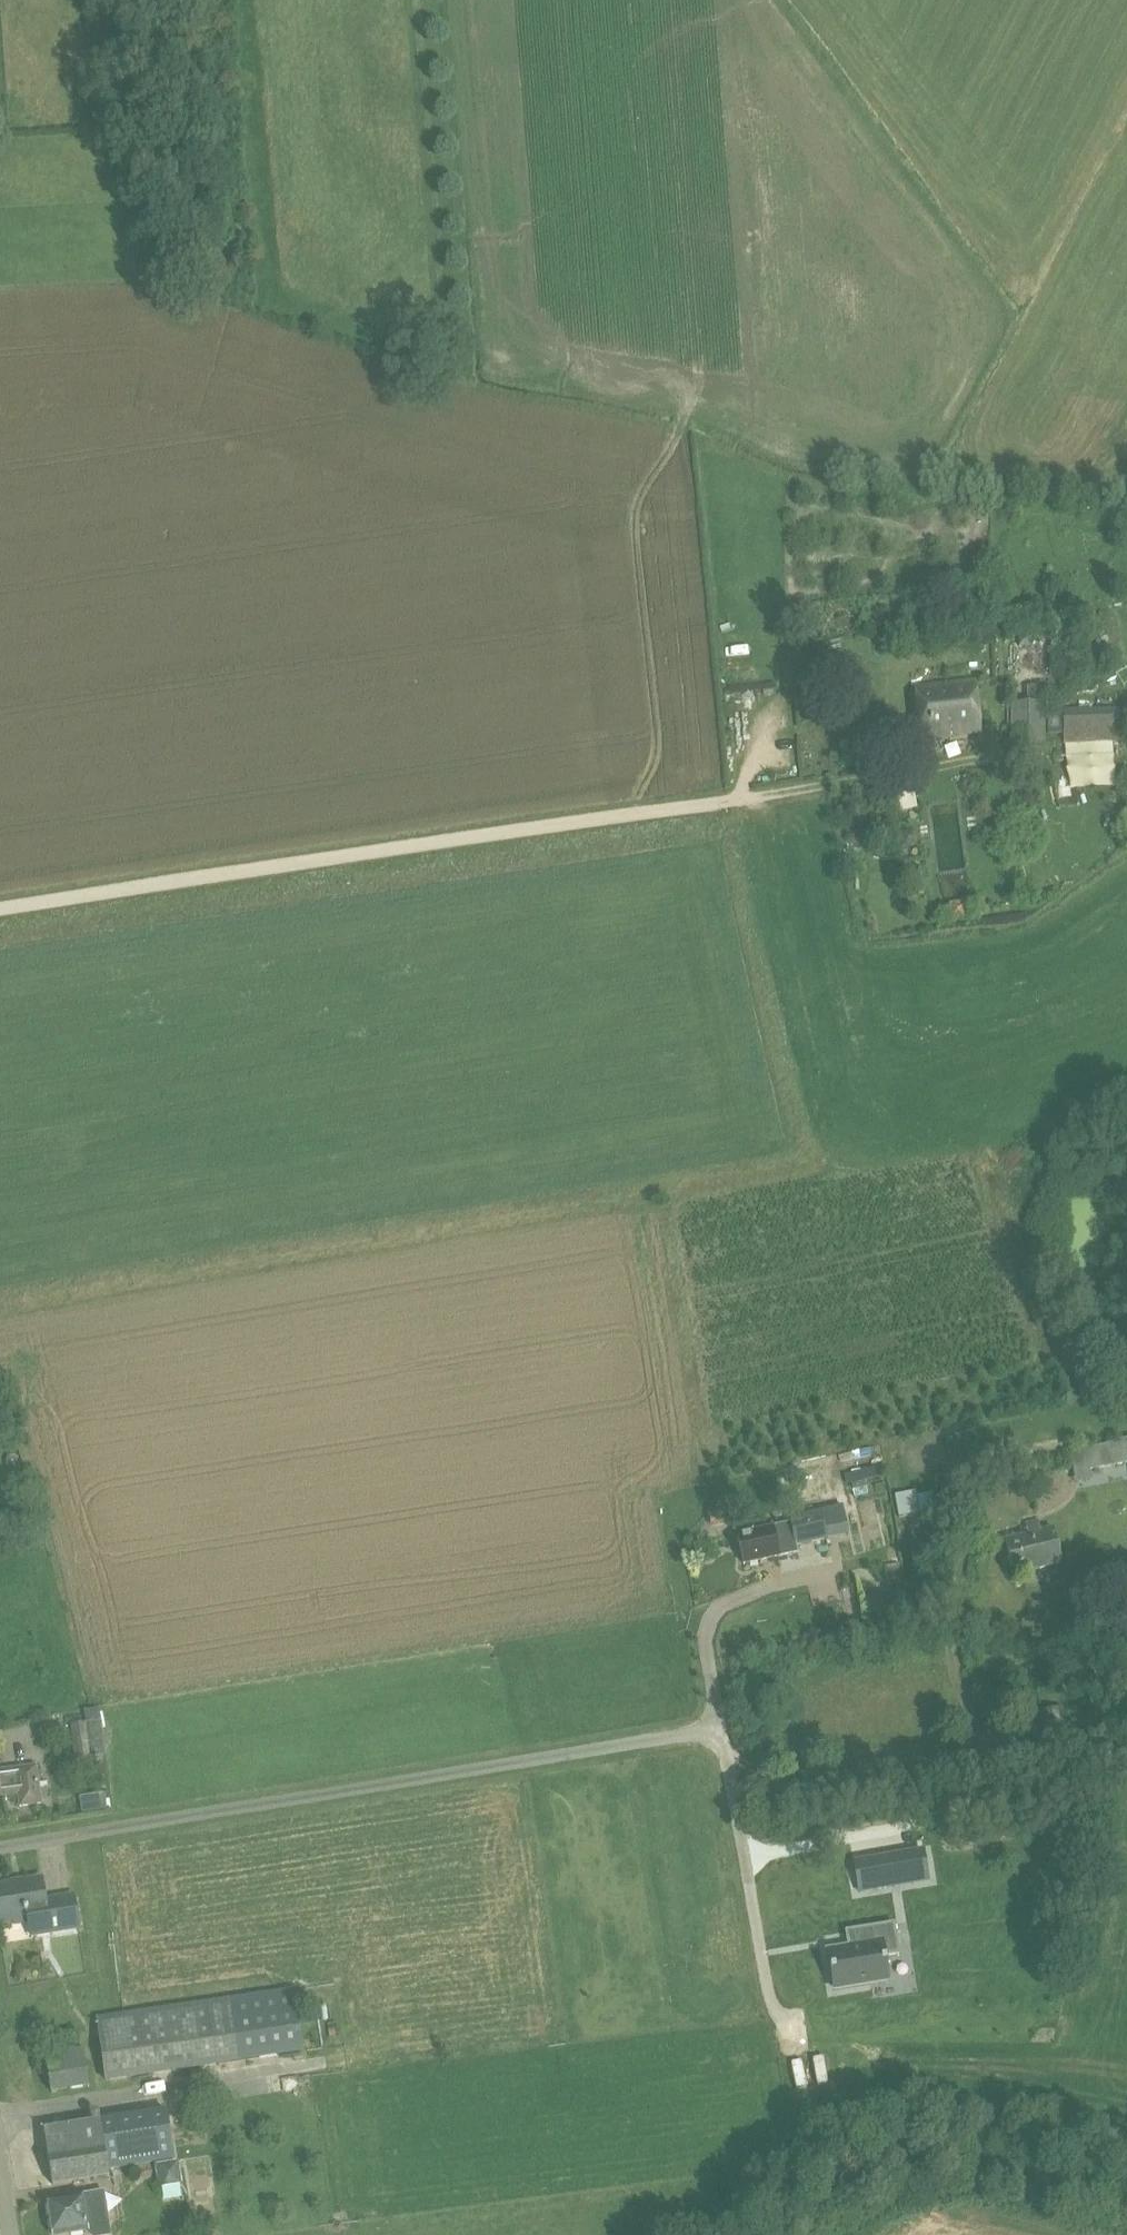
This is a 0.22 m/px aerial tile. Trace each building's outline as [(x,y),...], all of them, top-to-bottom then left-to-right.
[(975,682),(915,688),(921,740),(980,734),(975,682)] [(1027,686),(1027,704),(1042,704),(1042,686),(1027,686)] [(1027,704),(1011,704),(1011,751),(1046,750),(1046,704),(1042,704),(1027,704)] [(1117,710),(1062,712),(1063,735),(1063,744),(1118,741),(1117,710)] [(1063,735),(1062,712),(1049,713),(1050,735),(1063,735)] [(968,811),(948,812),(951,876),(971,875),(968,811)] [(1126,1465),(1126,1441),(1069,1451),(1073,1474),(1126,1465)] [(894,1496),(898,1517),(913,1514),(909,1493),(894,1496)] [(797,1546),(826,1539),(820,1511),(801,1515),(802,1520),(772,1527),(737,1535),(744,1565),(778,1557),(779,1558),(798,1553),(797,1546)] [(1025,1524),(1028,1536),(1006,1541),(1014,1575),(1061,1563),(1053,1527),(1041,1530),(1039,1520),(1025,1524)] [(820,1637),(830,1635),(829,1627),(819,1629),(820,1637)] [(1070,1749),(1064,1708),(1038,1712),(1044,1753),(1070,1749)] [(106,1756),(100,1721),(85,1723),(70,1724),(75,1761),(92,1759),(92,1757),(106,1756)] [(20,1807),(42,1804),(36,1766),(0,1771),(0,1797),(18,1794),(20,1807)] [(80,1800),(81,1815),(106,1811),(103,1796),(80,1800)] [(924,1854),(906,1857),(910,1880),(928,1877),(924,1854)] [(872,1863),(854,1866),(858,1889),(876,1886),(872,1863)] [(31,1918),(33,1935),(50,1932),(79,1928),(74,1896),(45,1900),(42,1878),(22,1881),(0,1885),(0,1923),(31,1918)] [(828,1951),(834,1989),(889,1979),(885,1955),(899,1953),(893,1923),(846,1932),(849,1947),(828,1951)] [(97,2019),(106,2080),(302,2052),(294,1991),(97,2019)] [(44,2056),(51,2094),(89,2088),(83,2050),(44,2056)] [(165,2111),(100,2121),(108,2169),(172,2159),(165,2111)] [(100,2121),(44,2130),(52,2185),(109,2176),(108,2169),(100,2121)] [(168,2171),(172,2192),(189,2188),(184,2167),(168,2171)] [(90,2234),(111,2234),(104,2192),(92,2194),(49,2201),(54,2234),(62,2234),(86,2231),(87,2233),(90,2234)]
